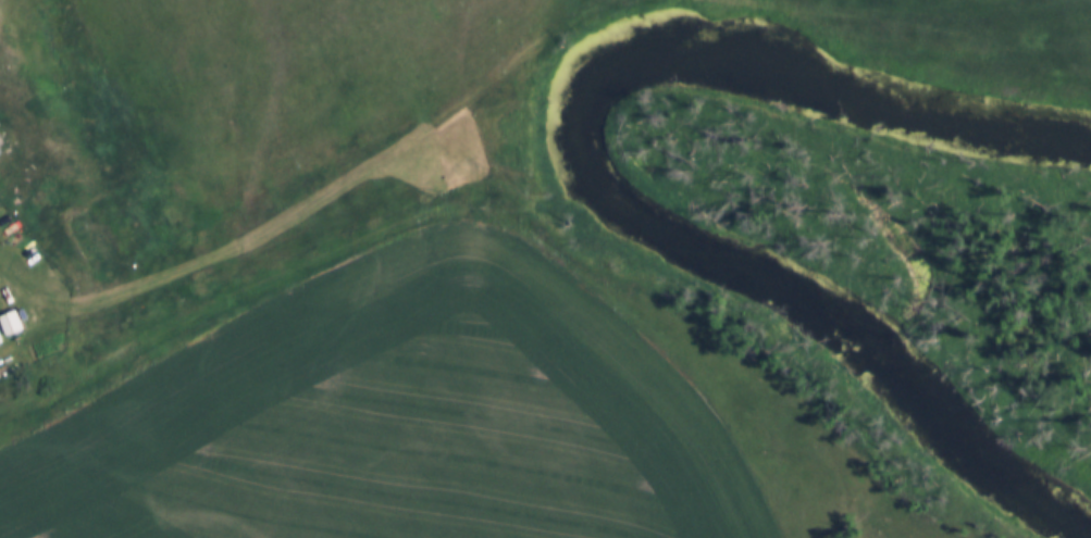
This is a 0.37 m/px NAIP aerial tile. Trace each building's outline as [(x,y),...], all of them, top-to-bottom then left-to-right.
[(8,337),(24,331),(17,312),(1,318),(8,337)]
